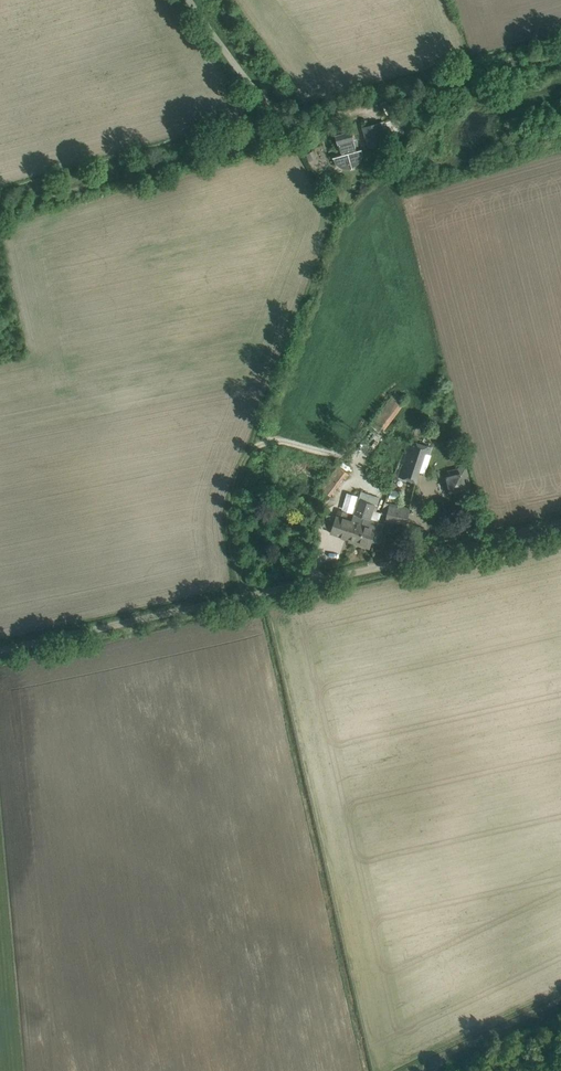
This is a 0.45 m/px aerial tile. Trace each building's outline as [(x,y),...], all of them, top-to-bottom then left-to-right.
[(380,123),(362,127),(368,148),(385,143),(384,138),(404,133),(403,127),(406,127),(403,116),(392,118),(393,120),(380,123)] [(352,131),(337,135),(341,150),(342,154),(333,157),(333,158),(334,157),(336,161),(338,164),(341,166),(344,168),(348,168),(351,167),(352,169),(353,168),(352,166),(355,165),(358,163),(360,160),(361,157),(361,154),(361,150),(362,150),(362,149),(357,151),(354,139),(352,131)] [(394,390),(372,420),(385,430),(403,406),(399,404),(404,398),(394,390)] [(401,477),(415,482),(425,453),(429,454),(431,447),(413,441),(401,477)] [(349,474),(338,466),(320,489),(330,496),(344,477),(346,479),(349,474)] [(448,471),(454,497),(472,492),(466,466),(448,471)] [(376,511),(378,506),(377,505),(380,497),(362,491),(351,520),(345,518),(346,512),(338,509),(330,533),(349,539),(348,541),(370,548),(372,541),(378,543),(380,542),(383,533),(382,530),(376,528),(378,521),(371,519),(374,510),(376,511)] [(409,510),(391,506),(390,506),(388,515),(387,519),(406,523),(409,510)] [(328,514),(323,527),(331,529),(335,516),(328,514)]
